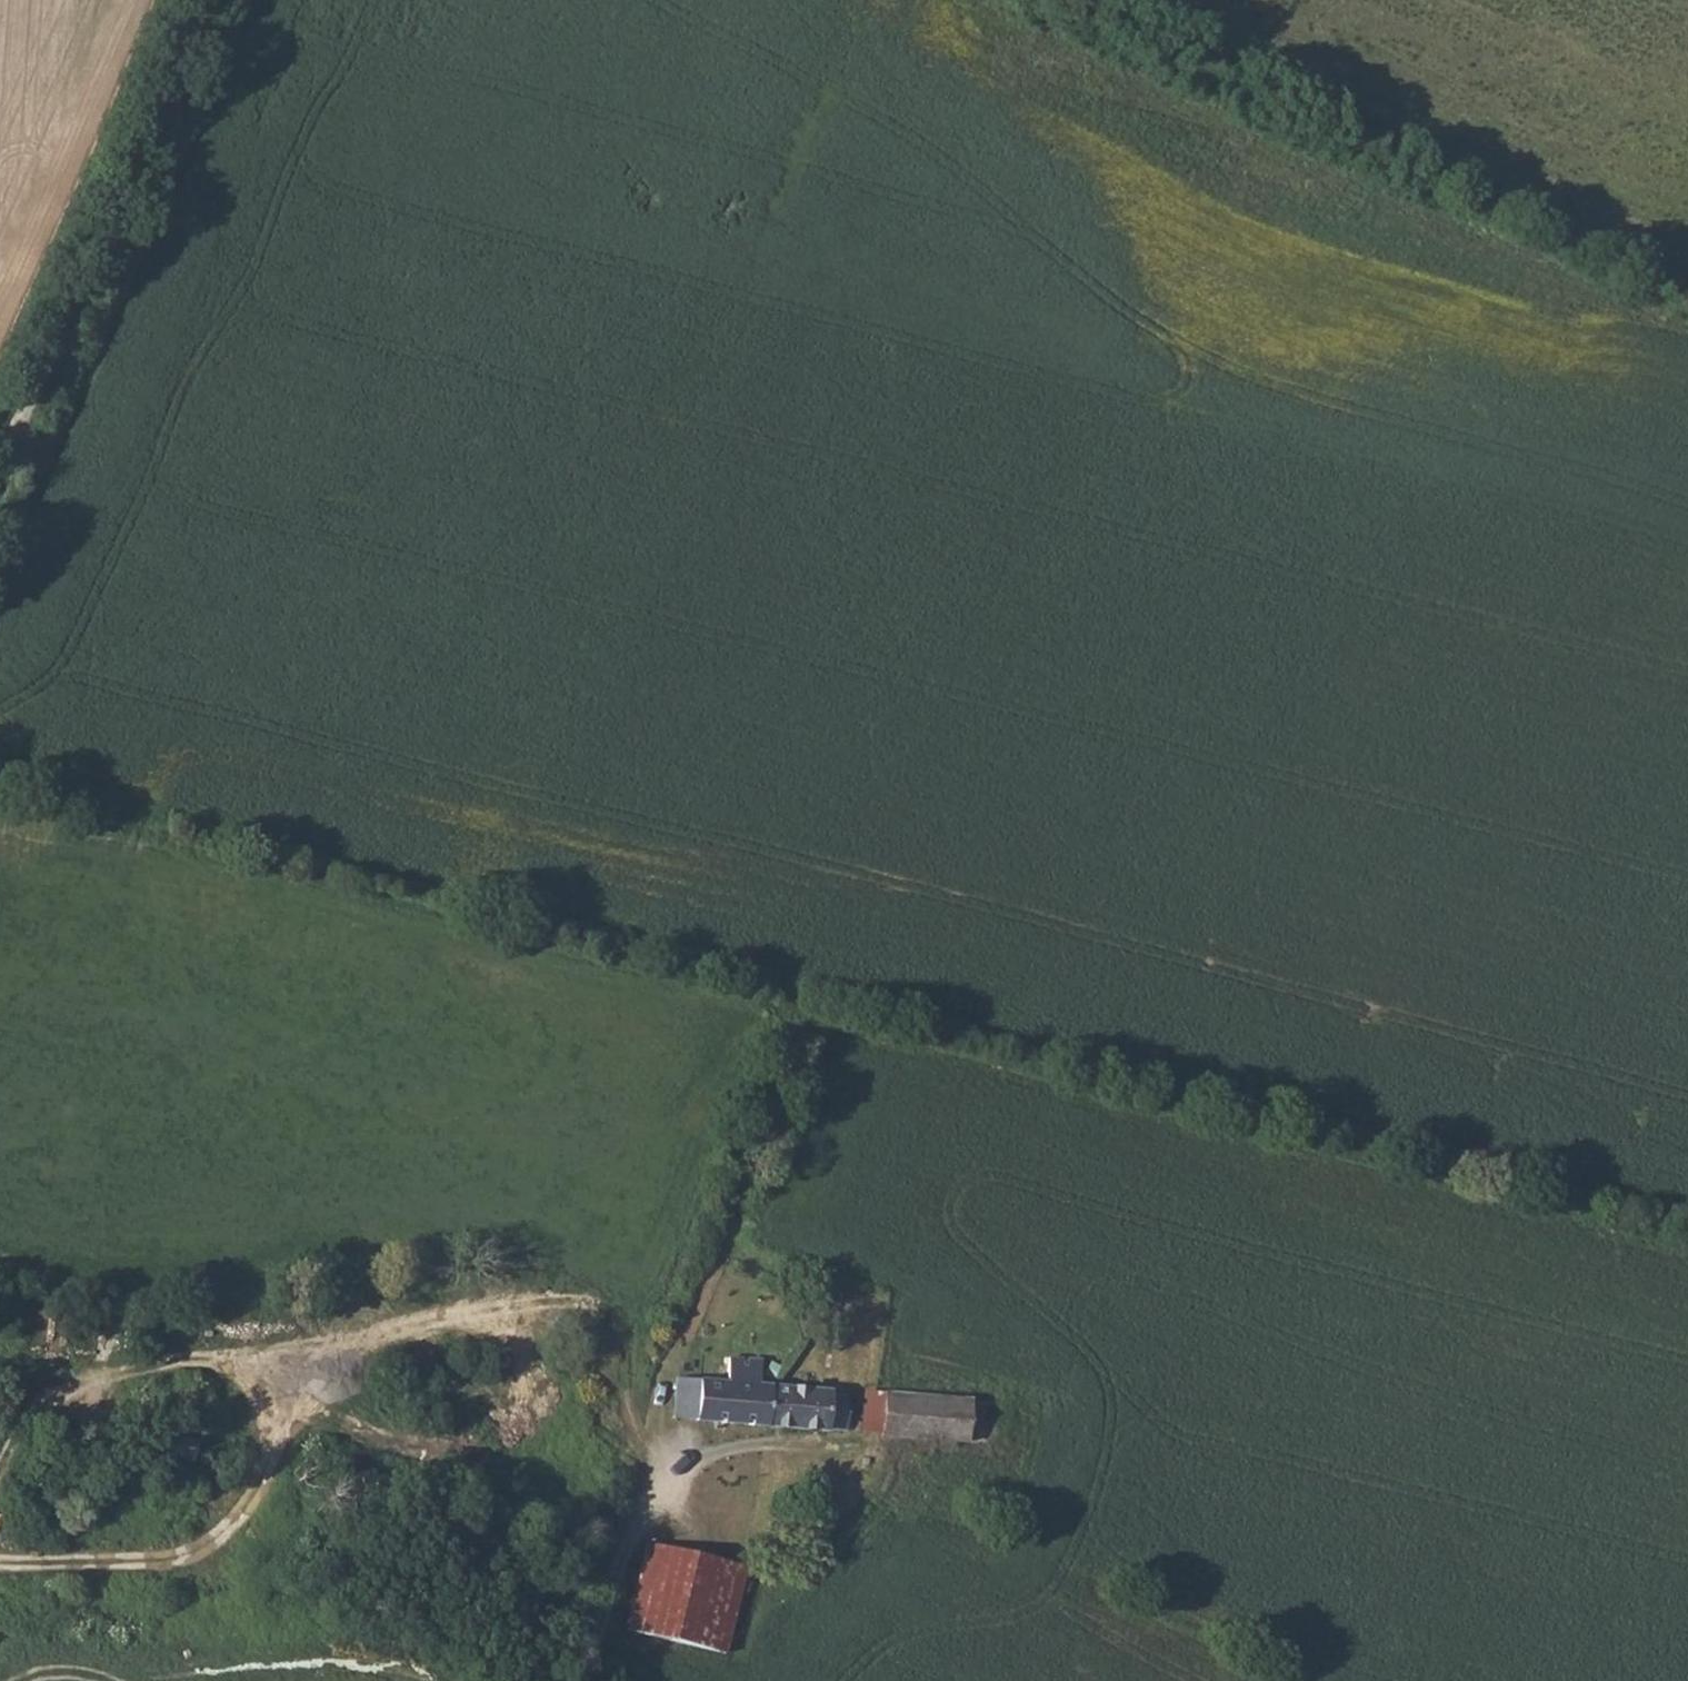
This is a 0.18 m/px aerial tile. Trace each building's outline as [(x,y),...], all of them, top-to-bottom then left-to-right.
[(681,1382),(678,1420),(796,1430),(798,1412),(828,1415),(830,1395),(749,1386),(749,1372),(732,1369),(732,1364),(710,1362),(706,1384),(681,1382)] [(885,1390),(881,1436),(967,1443),(970,1397),(885,1390)] [(726,1652),(743,1569),(648,1549),(630,1632),(726,1652)]
